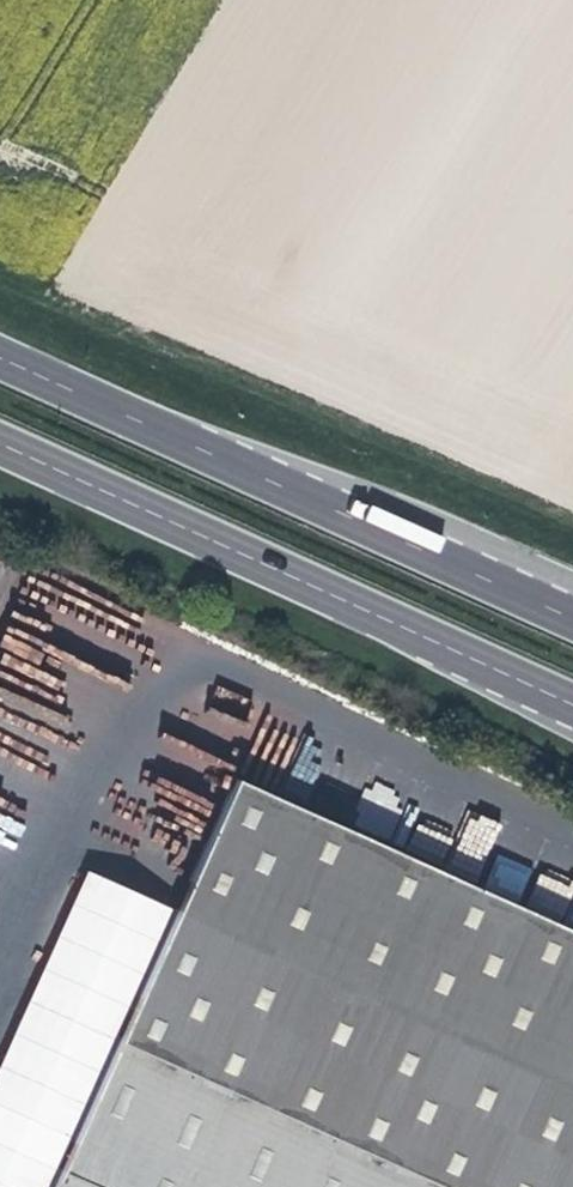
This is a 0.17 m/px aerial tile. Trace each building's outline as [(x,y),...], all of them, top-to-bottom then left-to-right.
[(215,772),(27,1186),(572,1186),(572,935),(215,772)] [(150,900),(68,863),(0,1013),(0,1186),(19,1186),(150,900)] [(525,889),(526,864),(497,863),(497,889),(525,889)] [(563,916),(572,888),(572,886),(539,874),(529,904),(563,916)]
